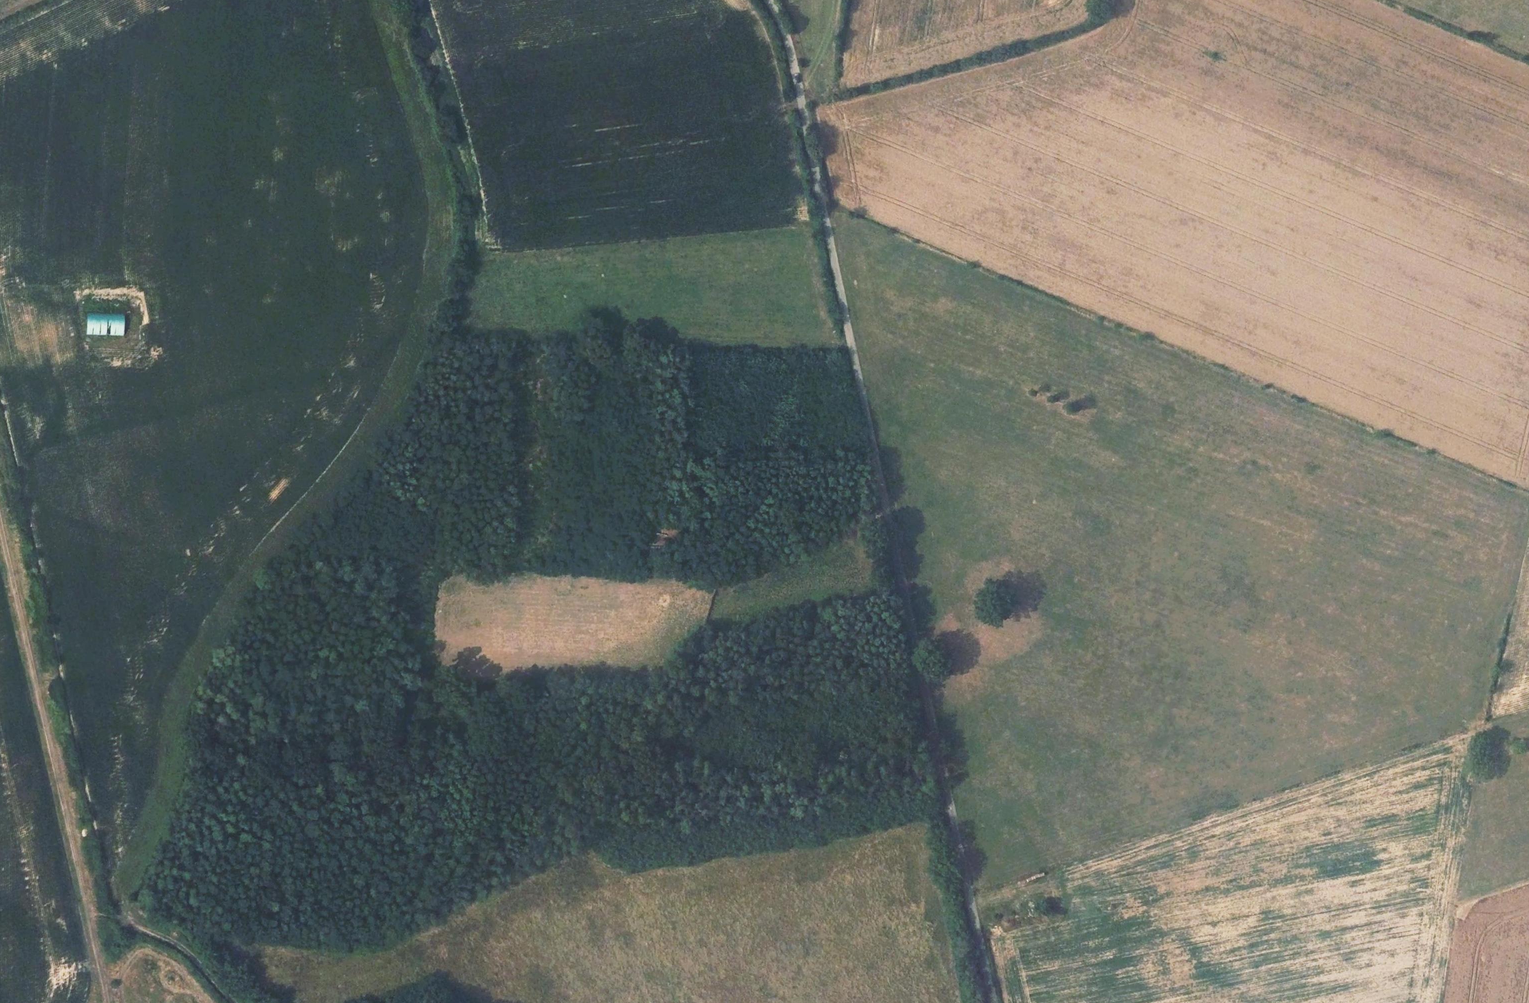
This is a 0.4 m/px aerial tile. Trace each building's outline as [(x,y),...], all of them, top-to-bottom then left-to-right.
[(83,335),(122,335),(122,313),(83,313),(83,335)]
